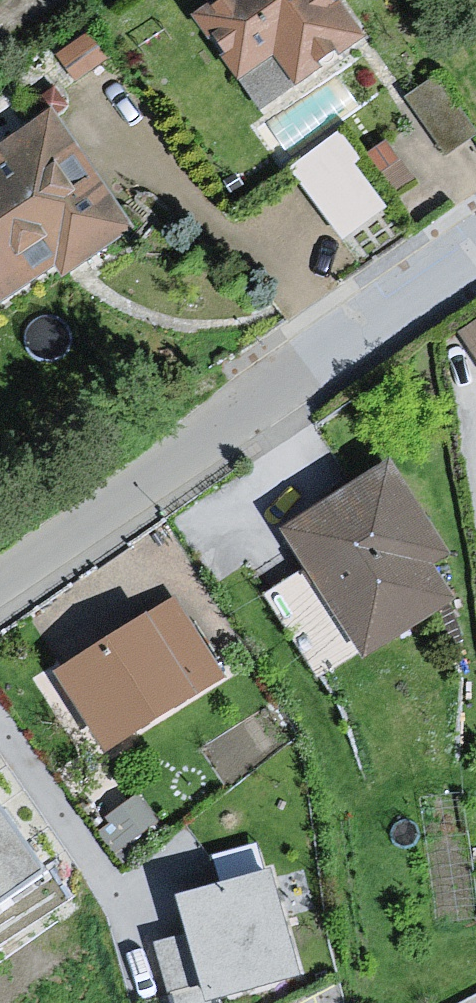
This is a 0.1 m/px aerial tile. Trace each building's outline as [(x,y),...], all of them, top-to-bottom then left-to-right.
[(191,26),(248,114),(360,45),(325,0),(234,0),(191,26)] [(0,151),(0,311),(127,231),(48,119),(0,151)] [(295,158),(346,232),(394,200),(343,126),(295,158)] [(461,321),(475,344),(475,311),(461,321)] [(389,471),(292,532),(366,649),(449,597),(427,562),(441,553),(389,471)] [(174,603),(63,671),(106,741),(217,673),(174,603)] [(40,866),(0,808),(0,893),(40,866)] [(218,844),(225,876),(270,866),(263,834),(218,844)] [(158,950),(172,1002),(260,1002),(310,990),(280,877),(180,904),(190,942),(158,950)]
